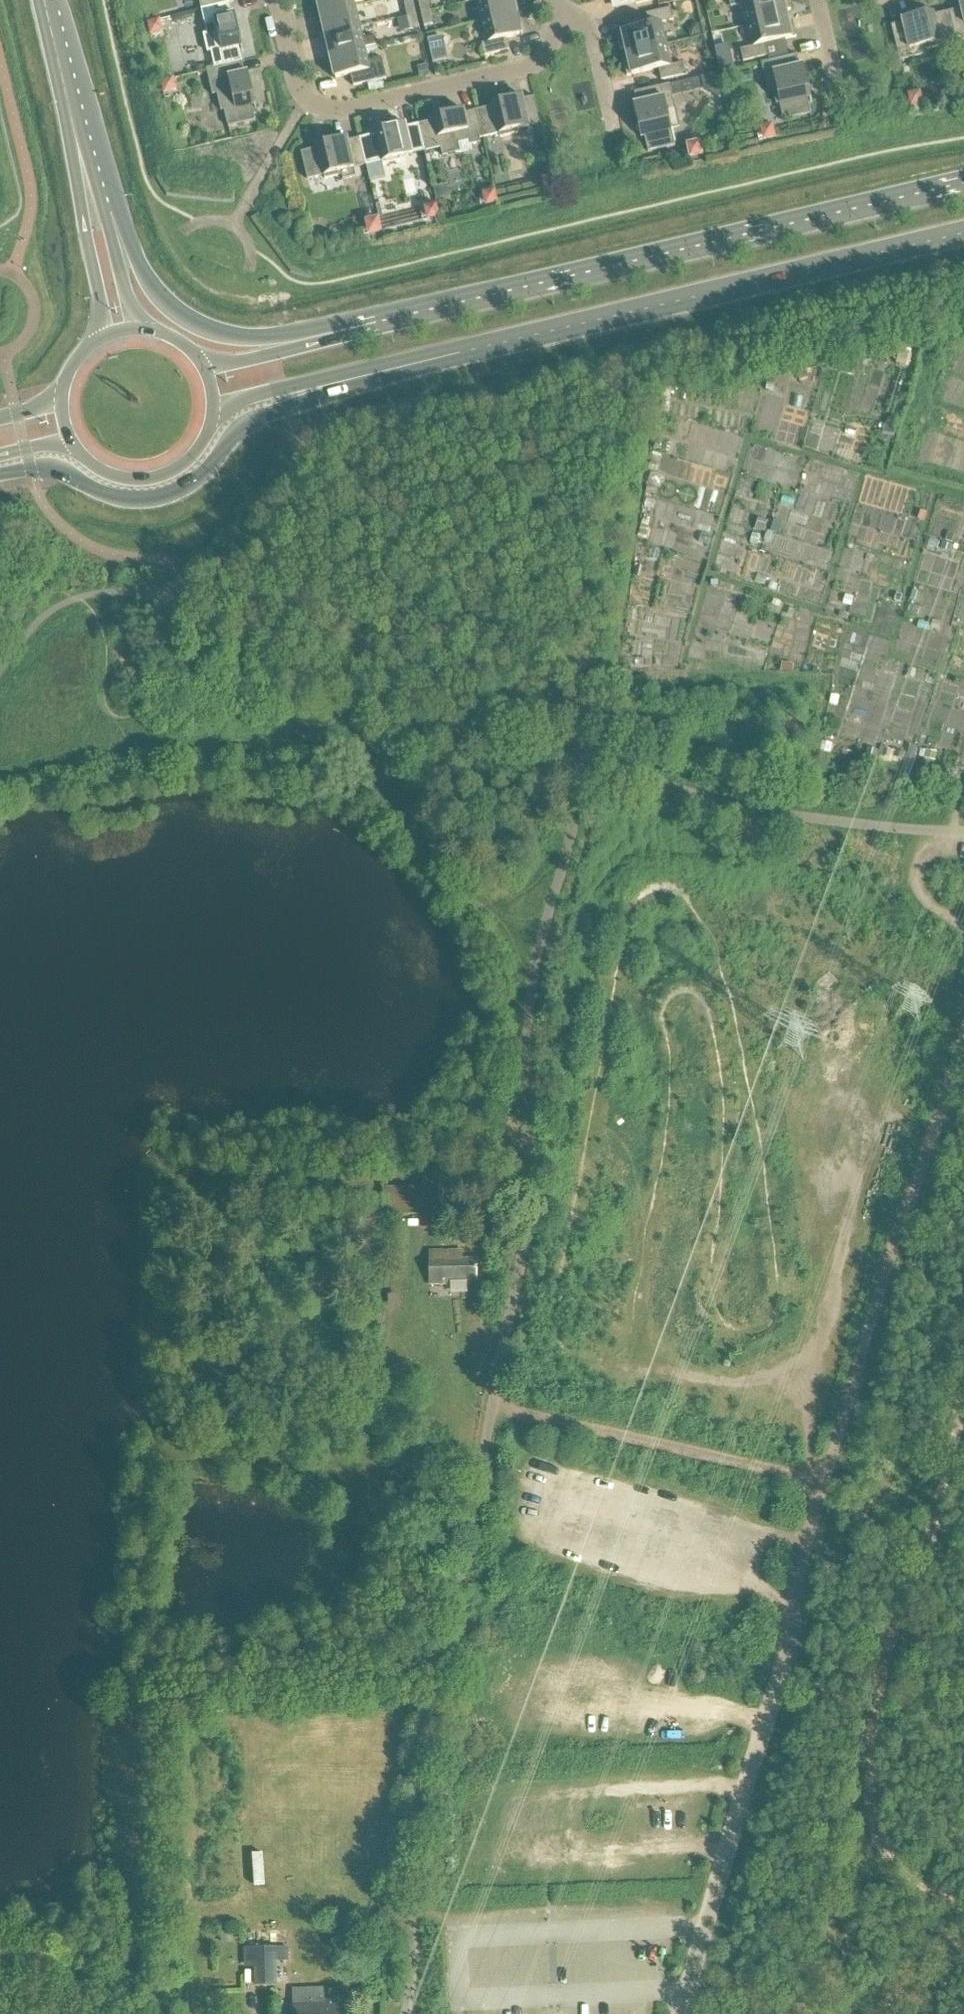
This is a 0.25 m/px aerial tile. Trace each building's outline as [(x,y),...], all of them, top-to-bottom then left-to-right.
[(202,11),(229,5),(228,0),(199,0),(202,11)] [(320,15),(356,7),(354,0),(317,0),(320,15)] [(421,14),(430,12),(428,0),(423,0),(418,1),(421,14)] [(482,22),(517,14),(514,0),(482,0),(477,1),(482,22)] [(747,27),(787,18),(786,12),(790,11),(788,0),(765,0),(755,2),(754,0),(728,0),(730,8),(742,6),(747,27)] [(404,4),(407,18),(416,16),(413,2),(404,4)] [(950,13),(955,34),(963,31),(963,6),(961,7),(961,10),(950,13)] [(320,15),(325,36),(361,28),(356,7),(320,15)] [(626,50),(627,55),(667,46),(662,24),(674,22),(671,9),(646,15),(649,27),(617,34),(621,51),(626,50)] [(430,12),(421,14),(424,28),(433,25),(430,12)] [(955,34),(950,13),(933,17),(932,13),(902,20),(903,24),(891,27),(900,62),(924,56),(923,52),(940,48),(939,44),(956,40),(955,34)] [(517,14),(482,22),(487,44),(482,45),(485,57),(509,51),(507,40),(521,36),(521,38),(522,37),(517,14)] [(211,53),(215,68),(215,70),(243,63),(239,47),(242,46),(235,16),(204,23),(207,35),(204,36),(208,54),(211,53)] [(416,16),(407,18),(410,31),(419,29),(416,16)] [(787,18),(747,27),(752,48),(740,51),(743,63),(768,57),(765,46),(797,38),(793,22),(788,23),(787,18)] [(152,40),(164,38),(160,21),(148,23),(152,40)] [(689,32),(691,38),(701,35),(699,25),(693,26),(689,32)] [(325,36),(330,57),(365,49),(377,46),(375,38),(363,41),(361,28),(325,36)] [(442,37),(428,41),(431,55),(445,52),(442,37)] [(667,46),(627,55),(628,60),(623,61),(627,78),(659,70),(662,82),(686,76),(683,64),(672,67),(667,46)] [(365,49),(330,57),(336,81),(337,80),(337,79),(351,76),(354,88),(387,80),(382,59),(368,62),(365,49)] [(776,105),(780,104),(783,121),(811,115),(807,98),(810,98),(803,67),(800,68),(797,56),(762,64),(768,89),(772,88),(776,105)] [(215,70),(215,68),(207,70),(213,97),(218,96),(222,112),(225,112),(229,128),(256,122),(252,105),(256,105),(249,74),(245,75),(243,63),(215,70)] [(733,64),(719,67),(721,74),(734,71),(733,64)] [(430,78),(427,66),(418,69),(421,81),(430,78)] [(165,99),(178,96),(174,79),(161,82),(165,99)] [(691,81),(681,84),(684,93),(694,91),(691,81)] [(675,129),(671,112),(676,111),(670,86),(635,94),(637,106),(634,107),(641,137),(644,136),(648,153),(675,146),(671,129),(675,129)] [(925,92),(908,96),(911,108),(928,104),(925,92)] [(493,108),(477,112),(483,139),(500,135),(501,139),(518,134),(517,131),(530,128),(541,125),(535,98),(523,101),(522,97),(492,105),(493,108)] [(434,122),(418,126),(425,153),(441,149),(443,158),(472,151),(471,146),(481,143),(480,140),(483,139),(477,112),(465,115),(464,111),(434,118),(434,122)] [(376,136),(360,140),(366,167),(383,163),(384,167),(401,162),(401,159),(425,153),(418,126),(406,129),(406,125),(375,132),(376,136)] [(773,126),(756,130),(759,143),(775,139),(773,126)] [(366,167),(360,140),(348,143),(347,139),(317,146),(318,150),(301,154),(308,181),(324,177),(325,180),(342,176),(343,181),(356,178),(354,169),(366,167)] [(704,142),(687,146),(690,158),(707,154),(704,142)] [(537,181),(540,194),(557,190),(554,177),(537,181)] [(495,192),(478,196),(481,208),(498,204),(495,192)] [(423,222),(440,218),(437,206),(420,209),(423,222)] [(365,236),(382,232),(379,219),(362,223),(365,236)] [(906,368),(909,354),(900,352),(896,365),(906,368)] [(894,436),(896,428),(884,426),(883,434),(894,436)] [(924,522),(927,514),(920,512),(918,520),(924,522)] [(765,534),(768,523),(758,520),(755,531),(765,534)] [(948,534),(946,542),(952,544),(954,536),(948,534)] [(758,546),(760,537),(752,535),(750,544),(758,546)] [(943,543),(941,550),(943,550),(949,552),(951,553),(953,546),(943,543)] [(634,622),(635,616),(636,613),(629,612),(628,621),(634,622)] [(794,666),(782,664),(781,672),(792,674),(794,666)] [(830,705),(837,706),(839,698),(832,696),(830,705)] [(830,755),(833,745),(822,743),(820,752),(830,755)] [(888,760),(890,751),(882,749),(880,759),(888,760)] [(904,764),(906,755),(893,751),(890,760),(898,762),(897,762),(904,764)] [(935,762),(937,753),(926,751),(924,760),(935,762)] [(384,1199),(384,1216),(421,1216),(421,1199),(384,1199)] [(478,1272),(478,1248),(430,1248),(430,1272),(478,1272)] [(233,1935),(221,1935),(222,1943),(233,1943),(233,1935)] [(245,1949),(245,1969),(254,1968),(255,1987),(278,1986),(278,1962),(290,1962),(290,1947),(245,1949)] [(293,2013),(338,2013),(338,2007),(331,2008),(331,2002),(324,2003),(324,1989),(293,1990),(293,2013)]
